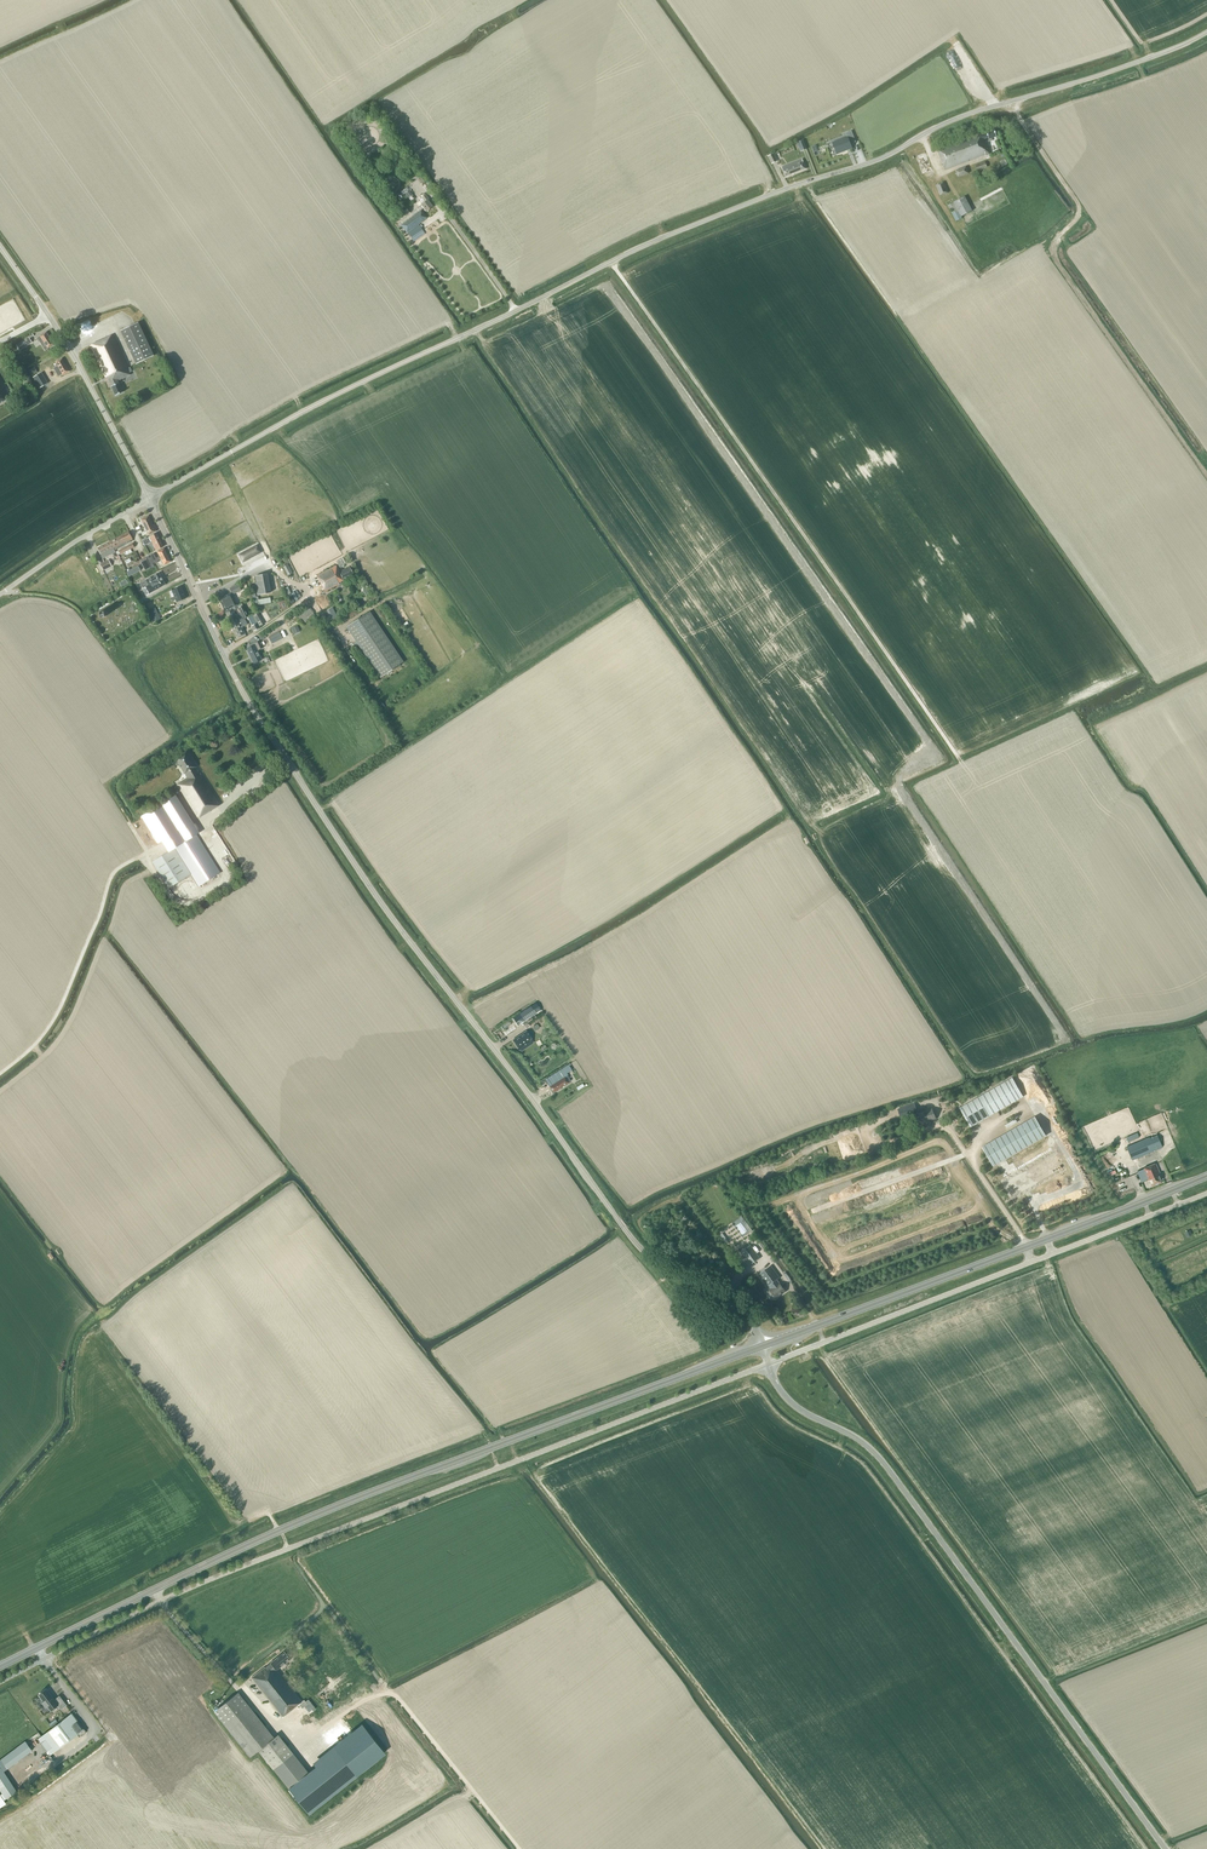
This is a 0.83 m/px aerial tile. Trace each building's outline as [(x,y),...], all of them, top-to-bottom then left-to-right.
[(992,138),(997,136),(994,129),(978,134),(978,133),(936,148),(944,169),(990,153),(986,143),(993,140),(992,138)] [(851,146),(851,144),(856,142),(851,130),(846,133),(847,137),(832,142),(837,154),(847,150),(846,148),(851,146)] [(801,151),(807,149),(803,140),(797,142),(801,151)] [(783,154),(795,149),(793,145),(781,150),(783,154)] [(778,161),(774,153),(768,156),(772,164),(778,161)] [(785,176),(806,169),(802,160),(782,167),(785,176)] [(977,170),(987,166),(985,162),(976,165),(977,170)] [(958,177),(969,173),(966,166),(956,171),(958,177)] [(427,181),(420,171),(415,174),(422,184),(427,181)] [(940,195),(948,192),(944,182),(936,185),(940,195)] [(413,195),(410,190),(405,194),(408,198),(413,195)] [(431,202),(426,195),(422,198),(419,200),(422,205),(421,205),(426,211),(432,206),(430,203),(431,202)] [(954,202),(961,216),(972,210),(965,196),(954,202)] [(962,218),(961,216),(954,202),(948,205),(956,221),(962,218)] [(427,218),(421,210),(401,225),(407,233),(427,218)] [(398,222),(403,217),(397,211),(392,216),(398,222)] [(411,237),(414,242),(416,240),(425,234),(422,229),(412,236),(411,237)] [(154,355),(138,322),(121,331),(136,364),(154,355)] [(54,344),(46,332),(40,336),(37,338),(45,350),(48,348),(54,344)] [(20,350),(32,342),(30,338),(34,336),(32,333),(28,336),(29,337),(16,344),(20,350)] [(111,386),(116,395),(123,392),(118,381),(131,374),(130,372),(132,371),(130,367),(128,368),(113,335),(91,345),(106,377),(107,377),(112,386),(111,386)] [(55,371),(65,365),(62,358),(56,362),(58,366),(54,368),(55,371)] [(69,371),(65,365),(55,371),(58,376),(62,374),(63,375),(69,371)] [(35,367),(28,371),(31,376),(38,372),(35,367)] [(48,383),(42,372),(33,377),(40,388),(48,383)] [(149,516),(141,519),(148,535),(156,531),(149,516)] [(122,535),(126,542),(127,544),(131,542),(130,540),(132,539),(129,532),(122,535)] [(153,549),(154,551),(163,546),(157,533),(149,537),(155,548),(153,549)] [(122,535),(116,538),(121,547),(127,544),(126,542),(122,535)] [(116,538),(110,541),(115,550),(121,547),(116,538)] [(114,553),(115,552),(114,550),(115,550),(110,541),(97,548),(103,558),(109,555),(114,553)] [(134,547),(133,543),(123,548),(125,552),(134,547)] [(259,545),(239,554),(243,563),(263,554),(259,545)] [(147,560),(149,564),(149,565),(154,563),(155,564),(158,562),(157,560),(161,558),(164,565),(171,561),(168,555),(164,548),(158,551),(160,556),(156,558),(154,553),(146,557),(147,560)] [(344,564),(348,562),(344,557),(341,558),(338,560),(341,566),(345,565),(344,564)] [(103,570),(112,566),(111,565),(108,560),(104,561),(100,564),(103,570)] [(147,560),(142,563),(145,570),(151,568),(149,565),(149,564),(147,560)] [(127,571),(136,568),(133,562),(125,565),(127,571)] [(292,573),(288,564),(284,567),(288,575),(292,573)] [(354,575),(350,566),(340,572),(336,565),(317,575),(325,591),(337,585),(338,588),(343,585),(341,581),(354,575)] [(141,583),(143,588),(142,588),(143,589),(146,595),(165,584),(162,579),(159,573),(146,580),(141,583)] [(271,592),(267,574),(255,576),(257,583),(255,583),(258,595),(271,592)] [(230,588),(233,594),(242,590),(238,584),(232,586),(230,588)] [(181,587),(172,590),(169,592),(171,597),(172,597),(173,601),(176,600),(177,602),(186,598),(184,592),(181,587)] [(237,605),(231,593),(219,599),(225,611),(237,605)] [(232,625),(239,621),(240,621),(248,617),(249,617),(248,616),(243,606),(239,607),(242,613),(236,615),(233,608),(226,612),(229,619),(232,625)] [(304,609),(296,615),(304,624),(309,619),(314,615),(315,614),(314,613),(314,612),(310,607),(310,608),(308,606),(306,607),(304,609)] [(149,611),(148,612),(153,622),(161,618),(156,608),(149,611)] [(328,610),(334,620),(338,617),(333,608),(328,610)] [(253,617),(256,623),(256,624),(257,623),(259,627),(264,623),(258,611),(251,615),(253,617)] [(404,662),(370,611),(346,627),(380,678),(404,662)] [(253,617),(251,615),(248,616),(249,617),(248,617),(252,625),(256,623),(253,617)] [(405,632),(407,630),(400,618),(397,619),(405,632)] [(238,638),(245,634),(246,634),(242,627),(244,626),(243,623),(241,624),(240,621),(239,621),(232,625),(235,631),(238,638)] [(257,623),(256,624),(256,623),(252,625),(251,626),(254,631),(259,628),(259,627),(257,623)] [(297,626),(291,628),(293,632),(294,634),(300,631),(299,629),(297,626)] [(279,631),(268,637),(272,644),(283,638),(279,631)] [(254,663),(262,660),(255,645),(247,648),(254,663)] [(196,767),(186,751),(175,758),(188,777),(178,784),(199,818),(219,805),(198,771),(195,767),(196,767)] [(141,817),(142,817),(158,843),(192,821),(176,795),(141,816),(141,817)] [(220,872),(196,834),(175,848),(199,886),(220,872)] [(188,876),(171,850),(152,861),(169,888),(188,876)] [(525,1021),(536,1014),(531,1006),(520,1014),(525,1021)] [(526,1031),(513,1040),(520,1050),(521,1052),(534,1043),(532,1041),(532,1042),(531,1041),(533,1040),(526,1031)] [(571,1081),(566,1074),(572,1070),(569,1065),(563,1068),(545,1080),(553,1092),(569,1083),(569,1082),(571,1081)] [(1023,1096),(1012,1077),(960,1108),(971,1127),(1023,1096)] [(901,1118),(905,1117),(918,1113),(915,1103),(898,1108),(899,1112),(901,1118)] [(932,1108),(919,1113),(923,1122),(936,1118),(932,1108)] [(1046,1135),(1035,1116),(982,1147),(993,1166),(1046,1135)] [(1132,1160),(1162,1147),(1156,1134),(1126,1147),(1132,1160)] [(1012,1197),(1064,1167),(1053,1148),(1001,1178),(1012,1197)] [(1161,1180),(1164,1178),(1162,1174),(1161,1175),(1155,1163),(1137,1171),(1142,1181),(1148,1179),(1148,1180),(1150,1179),(1152,1186),(1162,1181),(1161,1180)] [(740,1236),(748,1230),(746,1227),(738,1233),(740,1236)] [(729,1241),(723,1233),(720,1235),(726,1243),(729,1241)] [(760,1257),(751,1245),(742,1251),(750,1264),(760,1257)] [(780,1276),(771,1265),(760,1273),(768,1285),(769,1284),(772,1288),(770,1289),(771,1290),(770,1291),(770,1292),(773,1296),(774,1296),(775,1296),(776,1297),(786,1290),(780,1282),(777,1279),(780,1276)] [(302,1708),(308,1704),(304,1699),(302,1701),(277,1670),(290,1659),(285,1652),(270,1663),(265,1668),(265,1667),(251,1678),(282,1717),(299,1704),(302,1708)] [(40,1697),(44,1701),(42,1702),(46,1707),(47,1706),(51,1711),(58,1705),(61,1709),(66,1705),(59,1696),(55,1700),(48,1691),(40,1697)] [(214,1711),(250,1757),(259,1750),(273,1769),(288,1788),(308,1773),(278,1735),(274,1738),(238,1692),(214,1711)] [(40,1743),(34,1747),(46,1764),(52,1760),(53,1759),(50,1755),(66,1743),(84,1729),(72,1713),(38,1739),(41,1742),(40,1743)] [(365,1728),(289,1788),(308,1813),(384,1752),(365,1728)] [(26,1742),(7,1757),(13,1765),(32,1750),(26,1742)] [(3,1793),(1,1795),(4,1800),(17,1791),(1,1767),(0,1768),(0,1790),(3,1793)]
